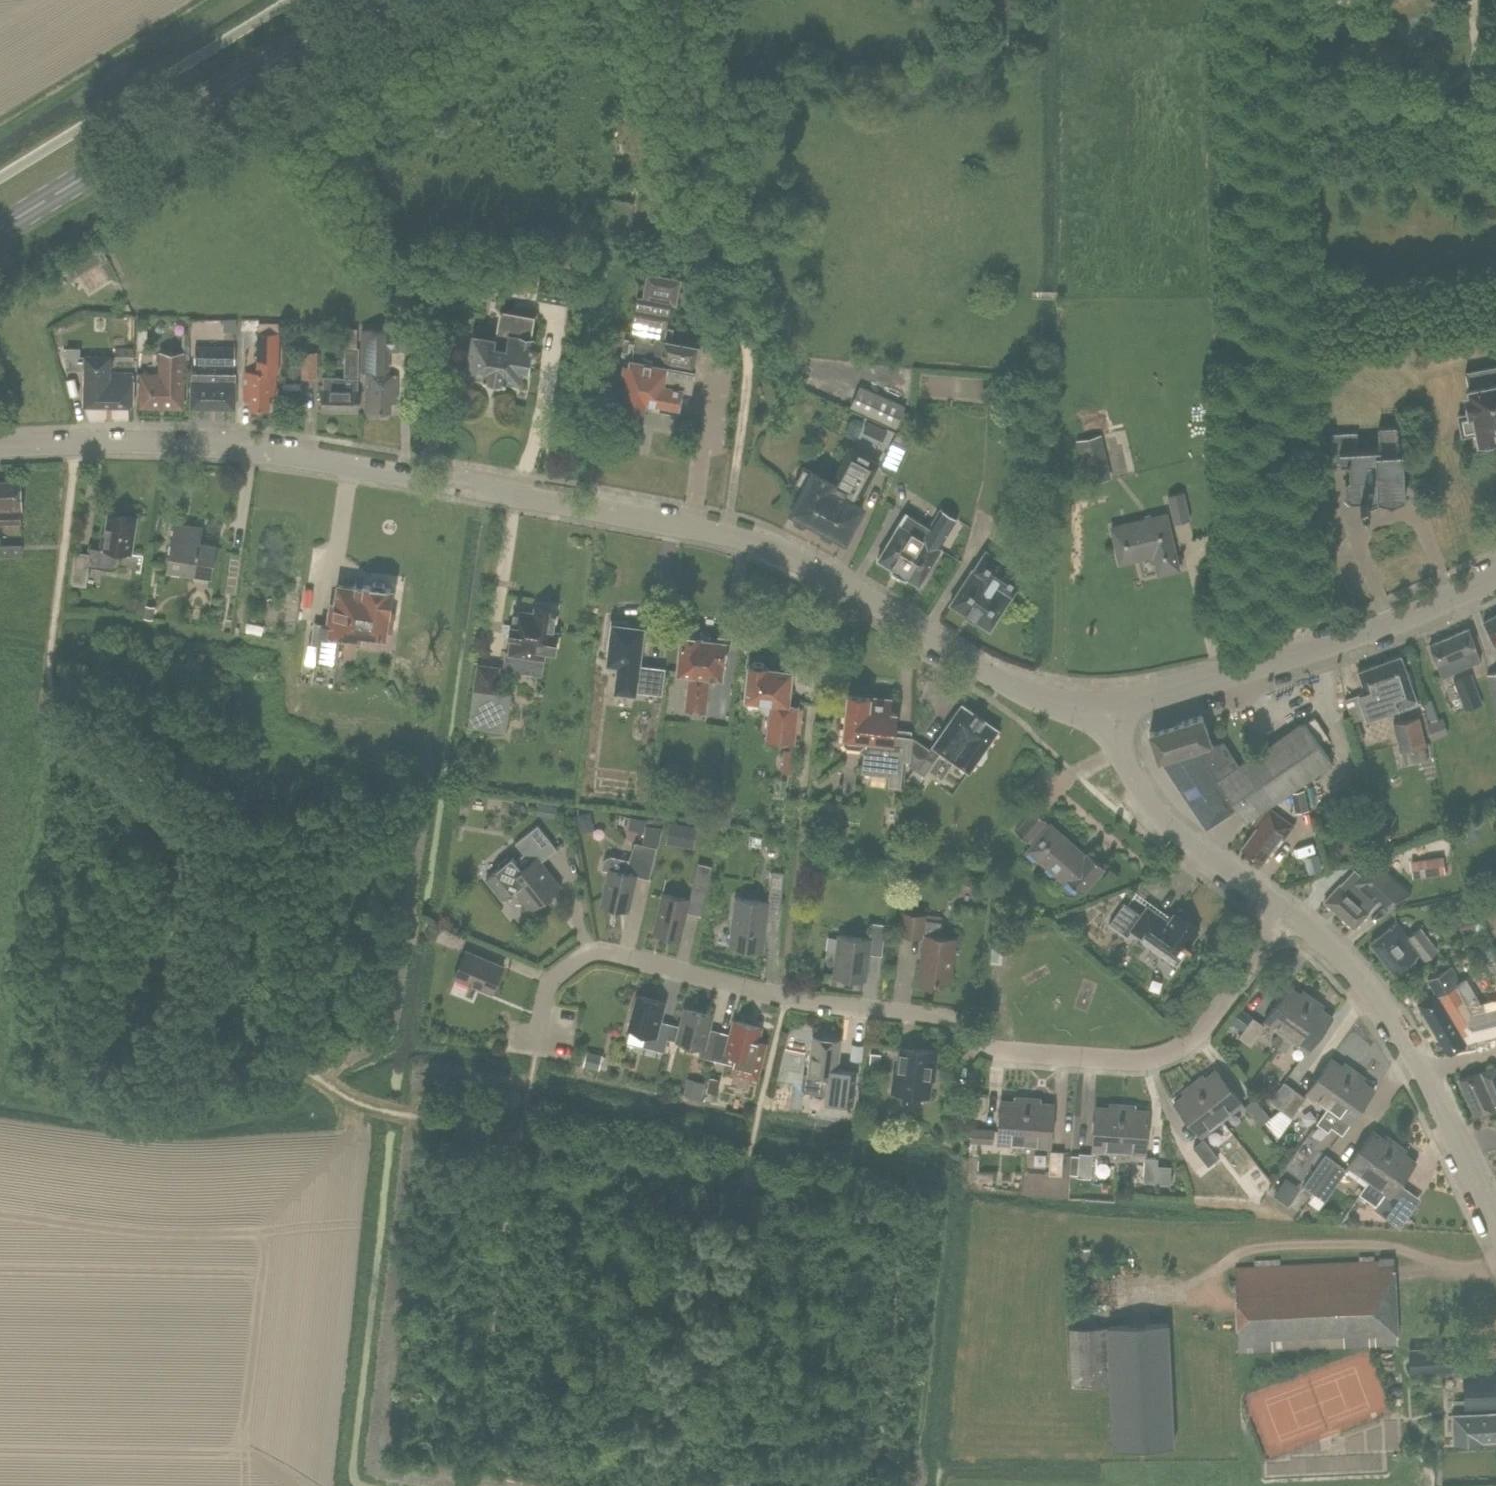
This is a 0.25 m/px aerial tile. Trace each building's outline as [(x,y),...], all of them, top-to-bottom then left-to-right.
[(600,229),(628,234),(634,201),(607,195),(600,229)] [(59,269),(66,282),(108,258),(101,245),(59,269)] [(682,275),(647,269),(645,281),(638,280),(636,293),(638,293),(631,331),(637,332),(632,354),(631,354),(630,360),(625,359),(623,372),(628,373),(622,401),(624,401),(628,406),(627,407),(638,409),(638,408),(644,405),(645,405),(646,400),(658,403),(658,407),(678,411),(683,384),(692,386),(700,343),(672,337),(673,334),(666,333),(672,300),(677,301),(682,275)] [(523,365),(529,366),(534,336),(532,336),(536,314),(500,307),(496,336),(474,332),(467,370),(485,373),(484,375),(486,375),(489,382),(500,384),(500,383),(504,378),(506,379),(507,377),(521,379),(523,365)] [(225,318),(225,330),(237,330),(238,318),(225,318)] [(258,321),(258,357),(258,371),(244,371),(244,399),(250,399),(250,407),(270,408),(270,393),(276,393),(276,372),(278,372),(279,322),(258,321)] [(398,329),(367,328),(361,328),(360,369),(366,369),(366,403),(372,403),(372,410),(391,410),(391,402),(398,402),(398,373),(385,373),(386,370),(391,370),(391,349),(398,349),(398,329)] [(195,362),(235,363),(235,345),(196,345),(195,362)] [(84,405),(131,406),(133,403),(134,372),(111,371),(111,355),(81,354),(81,346),(67,346),(67,368),(85,369),(84,405)] [(134,347),(116,346),(116,359),(134,359),(134,347)] [(324,375),(323,409),(358,409),(359,346),(345,346),(345,376),(324,375)] [(159,350),(158,373),(141,373),(141,406),(184,406),(185,350),(159,350)] [(302,350),(302,376),(317,376),(317,350),(302,350)] [(287,351),(287,375),(301,375),(301,351),(287,351)] [(1466,372),(1469,387),(1468,387),(1469,393),(1465,394),(1469,413),(1459,415),(1462,434),(1477,431),(1479,440),(1495,437),(1495,366),(1466,372)] [(192,407),(235,407),(236,375),(192,374),(192,407)] [(851,406),(896,426),(906,405),(860,384),(851,406)] [(880,452),(895,432),(875,417),(860,437),(880,452)] [(1357,448),(1357,431),(1331,432),(1332,462),(1349,461),(1349,478),(1345,478),(1346,499),(1361,499),(1364,505),(1377,498),(1389,501),(1389,502),(1394,502),(1394,501),(1405,497),(1403,450),(1396,451),(1396,426),(1381,427),(1381,446),(1357,448)] [(1077,439),(1087,483),(1111,477),(1101,433),(1077,439)] [(907,444),(893,438),(880,469),(894,475),(907,444)] [(879,462),(850,446),(833,479),(814,469),(813,471),(804,466),(795,482),(804,487),(793,508),(796,510),(797,514),(807,519),(810,518),(828,527),(829,531),(839,536),(842,535),(846,536),(853,522),(854,522),(863,505),(858,502),(879,462)] [(21,479),(0,480),(0,522),(22,522),(21,479)] [(1168,494),(1174,522),(1191,518),(1184,490),(1168,494)] [(878,557),(919,582),(941,547),(939,546),(957,517),(941,507),(930,526),(907,511),(899,523),(878,557)] [(120,551),(131,553),(137,516),(110,512),(106,533),(103,532),(101,547),(92,545),(91,552),(75,550),(71,582),(86,584),(89,565),(117,569),(120,551)] [(1154,554),(1158,573),(1179,568),(1166,513),(1111,526),(1120,562),(1154,554)] [(169,567),(212,574),(217,542),(200,540),(202,526),(176,522),(169,567)] [(22,543),(0,544),(0,554),(23,554),(22,543)] [(949,605),(991,631),(1027,575),(1005,561),(1003,560),(1003,559),(986,549),(974,568),(973,568),(949,605)] [(341,634),(348,634),(360,636),(361,630),(380,632),(381,628),(392,629),(394,610),(388,609),(392,587),(388,587),(384,582),(375,581),(370,584),(366,584),(366,585),(355,583),(354,586),(339,584),(336,606),(332,605),(329,623),(314,621),(311,643),(318,644),(315,660),(337,663),(341,634)] [(145,616),(154,618),(156,605),(147,603),(145,616)] [(556,610),(535,607),(534,612),(515,609),(513,625),(504,623),(503,633),(511,634),(509,652),(507,652),(504,668),(541,673),(544,657),(545,649),(555,650),(558,630),(553,630),(556,610)] [(1483,620),(1495,644),(1495,614),(1483,620)] [(649,701),(660,703),(665,668),(637,664),(641,628),(615,625),(610,660),(618,661),(614,690),(637,693),(637,690),(650,691),(649,701)] [(1481,660),(1468,629),(1429,644),(1442,675),(1481,660)] [(710,675),(722,676),(725,642),(700,639),(701,637),(682,635),(678,671),(690,672),(686,708),(706,710),(710,675)] [(1358,720),(1366,717),(1398,706),(1399,709),(1415,703),(1415,701),(1417,701),(1401,656),(1358,671),(1365,691),(1345,698),(1359,739),(1364,737),(1358,720)] [(501,665),(478,661),(468,726),(507,732),(513,693),(497,691),(501,665)] [(803,708),(798,708),(798,706),(789,704),(793,670),(748,665),(745,700),(761,702),(760,705),(766,712),(770,713),(767,740),(794,743),(795,732),(800,733),(803,708)] [(1487,673),(1495,714),(1495,671),(1487,673)] [(1470,706),(1477,725),(1489,720),(1471,672),(1453,679),(1464,709),(1470,706)] [(910,762),(912,735),(913,730),(894,728),(896,711),(889,710),(891,697),(848,692),(844,734),(845,735),(844,740),(847,744),(862,746),(866,751),(864,770),(888,772),(887,785),(902,786),(905,759),(910,762)] [(931,748),(912,735),(910,762),(924,772),(940,749),(969,770),(976,760),(982,758),(986,753),(985,747),(998,729),(962,704),(931,748)] [(1212,746),(1202,715),(1150,731),(1159,758),(1206,828),(1237,807),(1246,821),(1333,762),(1307,724),(1298,724),(1238,765),(1223,743),(1212,746)] [(1394,721),(1399,750),(1425,744),(1420,716),(1394,721)] [(1429,722),(1434,737),(1448,732),(1443,717),(1429,722)] [(1413,760),(1433,757),(1432,745),(1411,748),(1413,760)] [(820,779),(822,762),(813,761),(812,778),(820,779)] [(1291,792),(1296,812),(1309,809),(1305,789),(1291,792)] [(537,814),(555,817),(557,805),(539,802),(537,814)] [(1083,892),(1099,872),(1105,863),(1088,848),(1086,851),(1050,821),(1048,823),(1044,819),(1045,818),(1033,807),(1016,829),(1032,842),(1027,849),(1063,880),(1065,877),(1083,892)] [(1292,825),(1268,807),(1255,825),(1257,826),(1242,846),(1262,861),(1281,835),(1284,837),(1292,825)] [(578,813),(581,831),(594,828),(591,810),(578,813)] [(660,844),(663,827),(647,823),(648,818),(631,814),(629,827),(645,831),(643,841),(660,844)] [(676,844),(694,847),(694,844),(698,826),(670,821),(668,833),(666,843),(676,844)] [(518,895),(530,910),(560,886),(554,878),(549,872),(541,862),(557,849),(538,825),(515,843),(521,850),(513,857),(494,872),(486,878),(502,899),(515,889),(519,894),(518,895)] [(635,842),(629,858),(611,854),(604,859),(602,867),(610,869),(602,904),(628,910),(636,875),(649,878),(656,847),(635,842)] [(1445,873),(1443,857),(1412,861),(1414,877),(1445,873)] [(1355,882),(1347,875),(1325,900),(1354,927),(1380,898),(1394,911),(1411,893),(1375,860),(1355,882)] [(713,864),(699,861),(690,898),(663,891),(653,931),(681,937),(687,910),(701,914),(713,864)] [(874,872),(857,870),(856,880),(873,881),(874,872)] [(769,896),(781,897),(784,873),(772,871),(769,896)] [(763,948),(769,901),(736,897),(730,944),(763,948)] [(1190,943),(1199,929),(1174,912),(1169,919),(1148,904),(1141,913),(1128,904),(1124,901),(1124,902),(1126,904),(1113,923),(1110,921),(1109,922),(1128,935),(1132,929),(1177,961),(1188,945),(1190,947),(1192,945),(1190,943)] [(923,936),(918,984),(936,986),(937,980),(952,982),(957,936),(940,934),(942,920),(926,918),(927,912),(902,909),(899,933),(923,936)] [(1472,913),(1457,917),(1461,931),(1476,928),(1472,913)] [(867,953),(882,955),(886,924),(871,922),(870,937),(840,934),(835,975),(864,979),(867,953)] [(1408,937),(1396,922),(1371,942),(1395,973),(1420,953),(1426,961),(1438,951),(1420,928),(1408,937)] [(1482,949),(1486,959),(1495,955),(1495,949),(1494,944),(1482,949)] [(504,964),(466,948),(454,976),(492,992),(504,964)] [(1450,967),(1429,979),(1436,992),(1419,1002),(1448,1052),(1466,1042),(1465,1041),(1495,1032),(1495,988),(1486,991),(1489,999),(1480,1001),(1467,980),(1460,984),(1450,967)] [(1278,1046),(1313,997),(1302,989),(1300,992),(1289,985),(1265,1020),(1279,1031),(1272,1041),(1278,1046)] [(667,1037),(671,1022),(659,1019),(664,1001),(639,994),(630,1028),(646,1032),(643,1045),(664,1050),(667,1037)] [(1324,1004),(1313,997),(1278,1046),(1285,1051),(1293,1040),(1308,1051),(1333,1015),(1322,1008),(1324,1004)] [(713,1058),(720,1030),(709,1027),(713,1013),(686,1006),(682,1025),(671,1022),(667,1037),(703,1046),(701,1055),(713,1058)] [(1239,1036),(1250,1043),(1264,1023),(1242,1008),(1232,1022),(1243,1030),(1239,1036)] [(732,1033),(720,1030),(713,1058),(733,1063),(732,1069),(757,1075),(765,1041),(757,1039),(761,1025),(736,1018),(732,1033)] [(841,1038),(813,1034),(808,1073),(804,1072),(802,1087),(805,1090),(819,1092),(822,1089),(824,1076),(836,1078),(841,1038)] [(898,1069),(895,1069),(892,1091),(929,1095),(931,1078),(934,1078),(938,1050),(901,1045),(898,1069)] [(584,1064),(599,1068),(603,1053),(587,1050),(584,1064)] [(872,1050),(870,1062),(881,1064),(882,1051),(872,1050)] [(1328,1107),(1355,1069),(1345,1062),(1343,1065),(1331,1057),(1307,1092),(1328,1107)] [(1461,1080),(1474,1113),(1495,1104),(1495,1067),(1461,1080)] [(1202,1073),(1192,1081),(1222,1119),(1242,1103),(1216,1069),(1205,1077),(1202,1073)] [(1355,1069),(1328,1107),(1317,1122),(1328,1130),(1332,1125),(1342,1133),(1374,1088),(1363,1080),(1365,1077),(1355,1069)] [(711,1074),(708,1088),(718,1090),(721,1077),(711,1074)] [(689,1075),(685,1090),(703,1094),(706,1079),(689,1075)] [(863,1106),(867,1079),(846,1076),(842,1103),(863,1106)] [(1306,1096),(1284,1080),(1270,1100),(1291,1115),(1306,1096)] [(1222,1119),(1192,1081),(1182,1090),(1185,1093),(1174,1102),(1201,1135),(1222,1119)] [(1024,1154),(1028,1097),(1016,1096),(1015,1100),(1001,1099),(998,1142),(1017,1143),(1017,1153),(1024,1154)] [(1040,1098),(1028,1097),(1024,1154),(1031,1154),(1032,1144),(1051,1145),(1054,1103),(1040,1102),(1040,1098)] [(1245,1106),(1260,1124),(1270,1115),(1255,1097),(1245,1106)] [(1119,1160),(1123,1103),(1110,1102),(1110,1107),(1095,1106),(1093,1149),(1111,1150),(1110,1160),(1119,1160)] [(1135,1104),(1123,1103),(1119,1160),(1127,1161),(1128,1152),(1146,1153),(1149,1110),(1134,1109),(1135,1104)] [(971,1139),(994,1140),(995,1126),(972,1124),(971,1139)] [(1348,1165),(1370,1181),(1397,1142),(1387,1135),(1384,1138),(1373,1130),(1348,1165)] [(1218,1157),(1204,1138),(1193,1146),(1208,1165),(1218,1157)] [(1397,1142),(1370,1181),(1363,1190),(1384,1205),(1379,1212),(1390,1220),(1411,1191),(1400,1183),(1416,1160),(1405,1153),(1407,1150),(1397,1142)] [(1003,1168),(1004,1144),(992,1143),(991,1168),(1003,1168)] [(1050,1149),(1049,1173),(1062,1173),(1064,1150),(1050,1149)] [(1093,1153),(1079,1152),(1077,1176),(1091,1177),(1093,1153)] [(1313,1191),(1325,1200),(1347,1168),(1325,1153),(1300,1189),(1310,1196),(1313,1191)] [(1158,1157),(1145,1156),(1143,1180),(1170,1182),(1171,1165),(1158,1164),(1158,1157)] [(1300,1186),(1285,1176),(1273,1194),(1287,1204),(1300,1186)] [(1423,1199),(1411,1191),(1390,1220),(1402,1229),(1423,1199)] [(1348,1223),(1359,1224),(1359,1218),(1355,1213),(1349,1212),(1348,1223)] [(1236,1267),(1240,1351),(1397,1343),(1393,1256),(1379,1257),(1379,1260),(1236,1267)] [(1109,1384),(1112,1447),(1175,1444),(1169,1322),(1068,1327),(1071,1385),(1109,1384)] [(1475,1370),(1474,1344),(1409,1348),(1411,1372),(1464,1369),(1467,1411),(1453,1412),(1455,1439),(1495,1437),(1495,1369),(1475,1370)]
